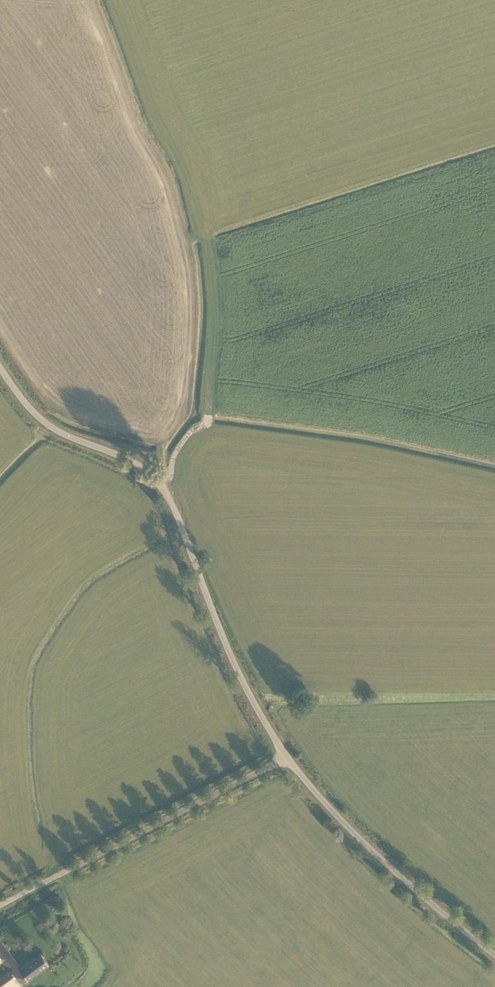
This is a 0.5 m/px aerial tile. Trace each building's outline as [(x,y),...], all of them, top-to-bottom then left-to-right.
[(0,938),(0,986),(19,986),(21,986),(21,984),(49,963),(41,953),(21,967),(0,938)]
